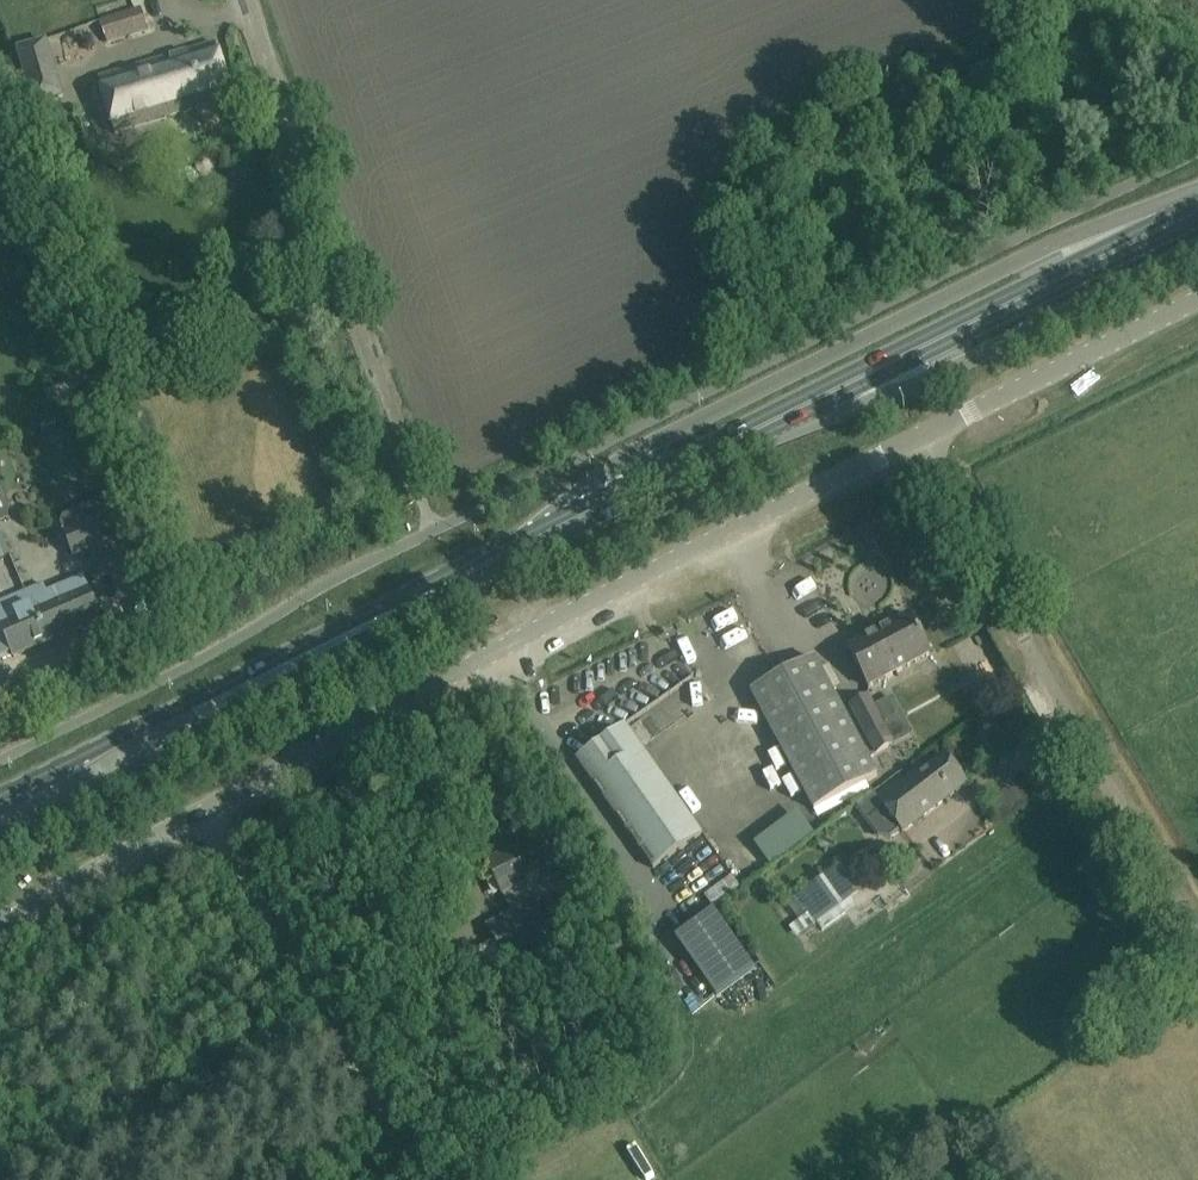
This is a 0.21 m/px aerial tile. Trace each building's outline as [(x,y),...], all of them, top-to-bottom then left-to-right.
[(109,44),(126,38),(148,30),(141,9),(101,23),(109,44)] [(70,32),(79,56),(108,45),(99,21),(70,32)] [(17,50),(34,106),(64,97),(47,41),(17,50)] [(114,131),(209,105),(232,98),(216,44),(193,50),(99,76),(114,131)] [(123,560),(98,503),(63,517),(60,525),(73,560),(91,552),(99,571),(123,560)] [(27,590),(48,642),(101,620),(84,579),(51,593),(46,582),(27,590)] [(12,653),(14,657),(48,642),(27,590),(0,602),(0,658),(12,653)] [(869,688),(931,655),(909,615),(848,647),(869,688)] [(752,692),(763,713),(818,816),(870,789),(867,783),(878,777),(826,680),(815,658),(752,692)] [(698,674),(647,711),(661,729),(712,692),(698,674)] [(868,696),(850,706),(875,754),(893,744),(868,696)] [(577,759),(654,869),(703,834),(625,725),(577,759)] [(869,823),(886,809),(903,833),(968,784),(945,754),(881,803),(873,793),(856,806),(869,823)] [(959,795),(968,808),(980,799),(972,787),(959,795)] [(773,866),(817,835),(801,812),(757,842),(773,866)] [(505,958),(526,946),(552,932),(535,901),(528,905),(519,888),(556,868),(551,857),(540,836),(487,863),(512,912),(487,927),(505,958)] [(816,923),(859,891),(839,864),(796,896),(816,923)] [(712,907),(739,887),(731,876),(703,896),(712,907)] [(713,911),(675,939),(686,954),(718,997),(756,969),(725,926),(713,911)] [(470,951),(473,969),(485,968),(476,951),(470,951)] [(419,958),(405,960),(407,979),(421,977),(419,958)]
